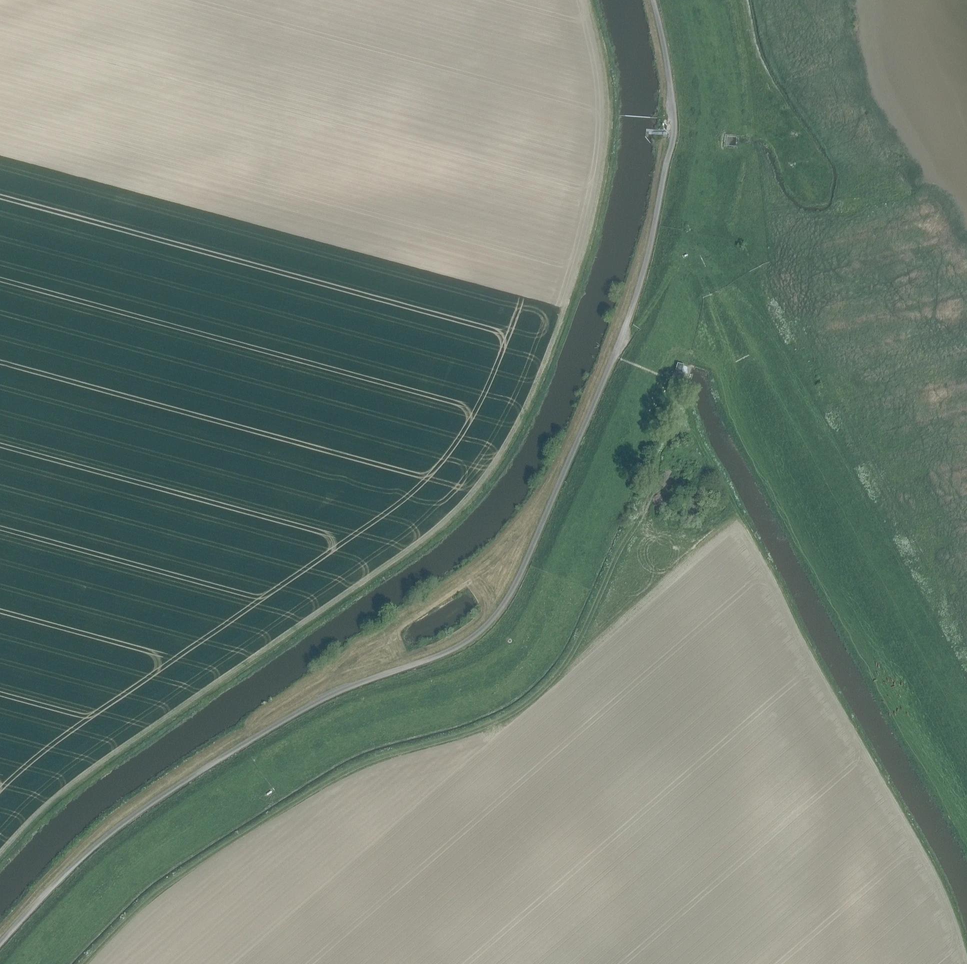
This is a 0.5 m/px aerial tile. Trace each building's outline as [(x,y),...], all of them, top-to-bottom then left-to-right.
[(684,365),(678,363),(676,370),(682,372),(684,365)]
